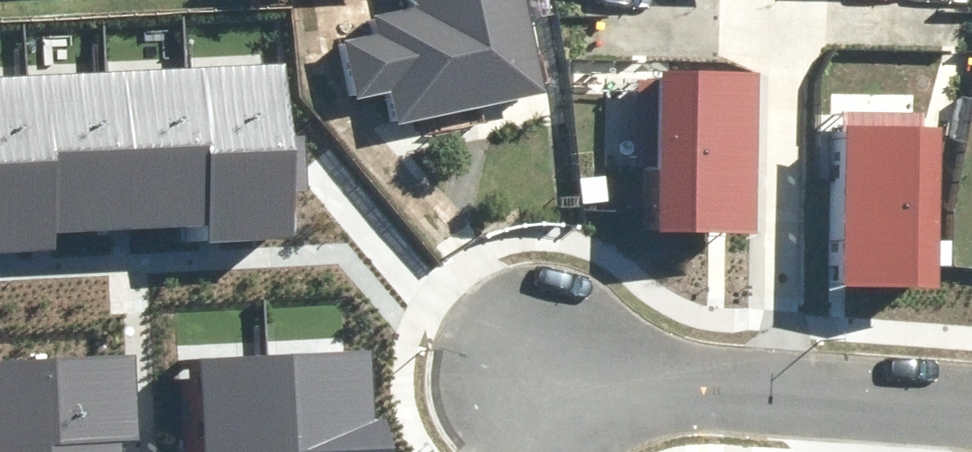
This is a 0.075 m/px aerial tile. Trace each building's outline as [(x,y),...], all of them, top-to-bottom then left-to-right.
[(503,0),(405,0),(406,4),(353,14),(357,35),(324,41),(336,98),(369,92),(376,125),(430,113),(435,138),(528,120),(503,0)] [(565,37),(649,40),(651,0),(566,0),(565,37)] [(37,255),(36,233),(180,225),(181,245),(279,240),(269,58),(0,73),(0,257),(37,255)] [(642,59),(637,231),(739,234),(744,62),(642,59)] [(930,118),(828,117),(826,277),(929,278),(930,118)] [(182,451),(350,451),(344,348),(176,358),(182,451)] [(121,359),(0,363),(0,451),(124,451),(121,359)]
